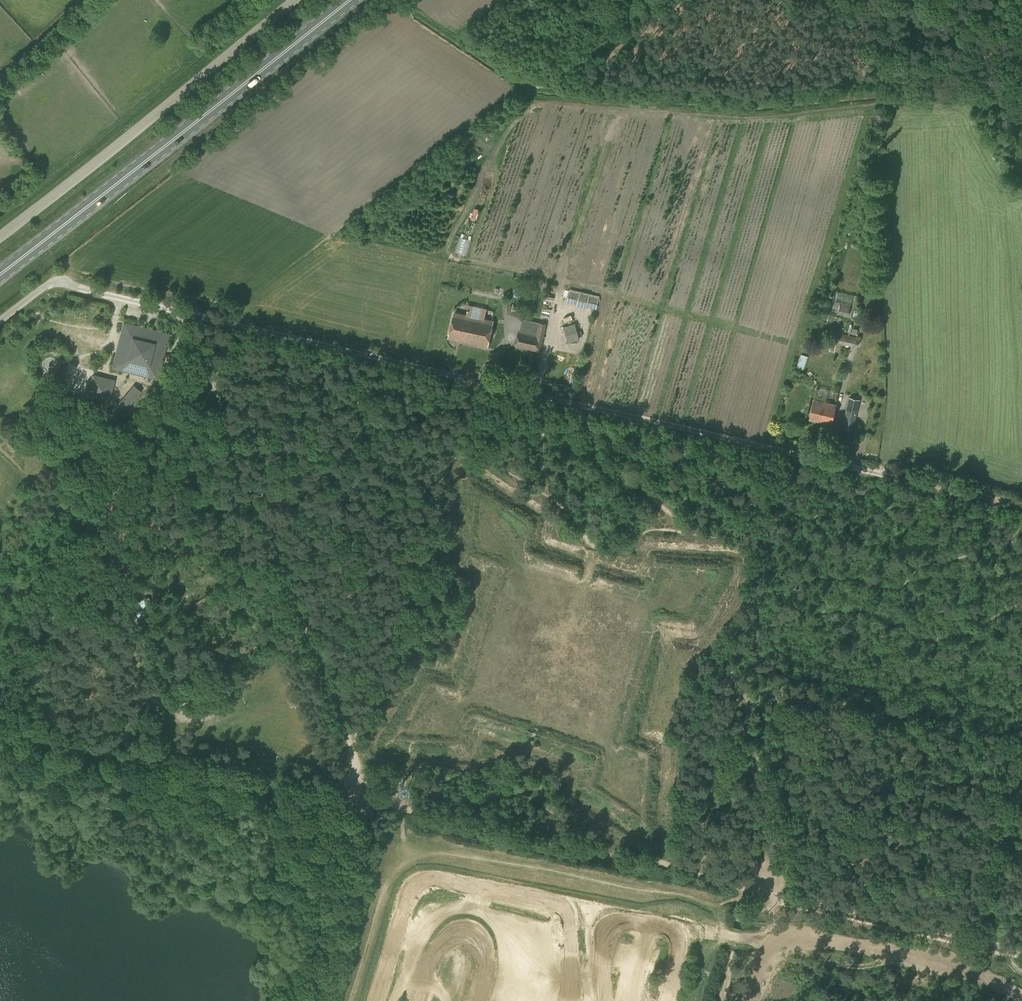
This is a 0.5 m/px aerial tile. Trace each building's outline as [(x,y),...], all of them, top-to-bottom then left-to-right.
[(459,237),(457,251),(468,253),(471,239),(459,237)] [(596,309),(598,297),(569,290),(567,302),(594,308),(596,309)] [(849,316),(851,305),(841,303),(839,314),(849,316)] [(487,345),(492,321),(454,313),(449,337),(487,345)] [(541,352),(547,324),(522,318),(516,347),(541,352)] [(568,343),(580,340),(575,323),(563,326),(568,343)] [(118,355),(117,354),(114,366),(156,377),(167,334),(154,331),(154,333),(135,329),(135,326),(124,324),(121,335),(123,335),(118,355)] [(855,347),(857,337),(839,333),(837,343),(855,347)] [(93,373),(87,397),(109,402),(115,379),(93,373)] [(133,387),(123,399),(129,405),(140,392),(133,387)] [(853,429),(860,400),(849,397),(842,427),(853,429)] [(832,423),(836,405),(814,400),(810,418),(832,423)]
